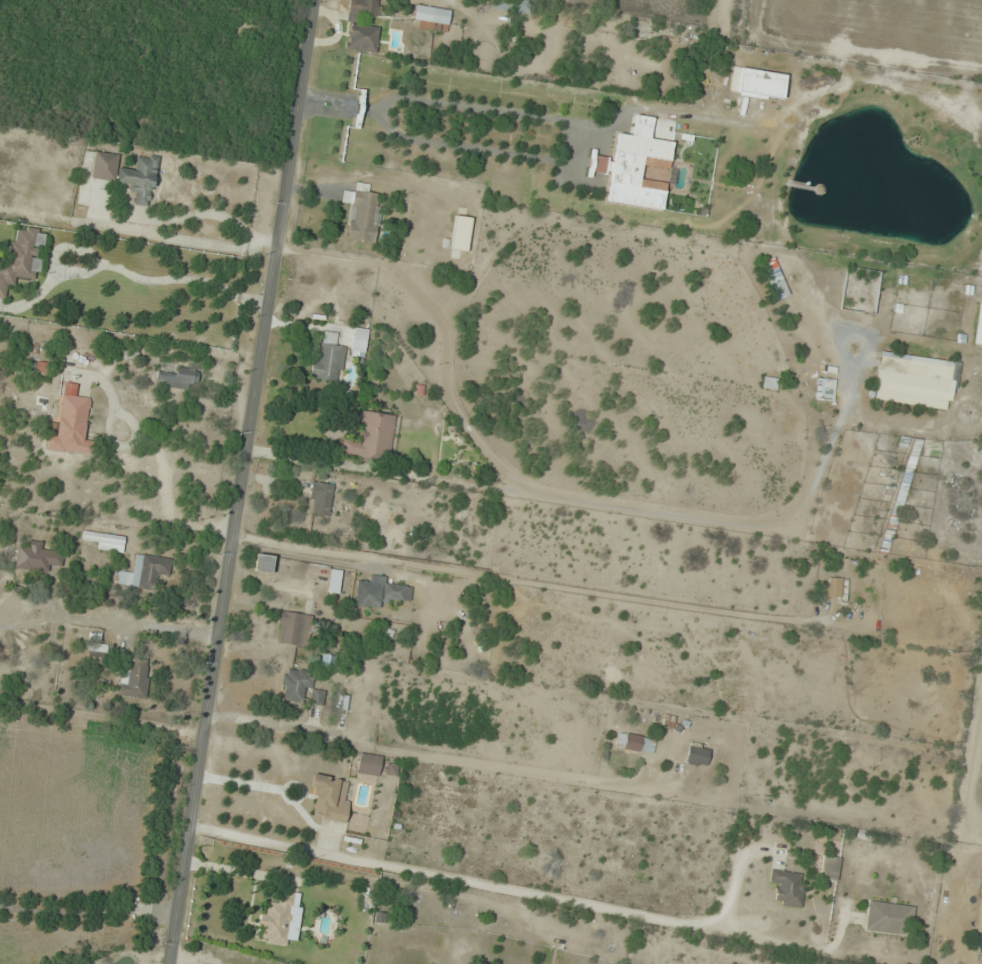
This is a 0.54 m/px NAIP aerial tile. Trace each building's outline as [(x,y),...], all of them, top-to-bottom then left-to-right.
[(382,0),(349,0),(349,17),(382,17),(382,0)] [(530,1),(525,0),(492,0),(491,8),(527,14),(530,1)] [(412,26),(446,31),(450,9),(415,4),(412,26)] [(376,52),(379,27),(350,23),(346,49),(376,52)] [(786,75),(741,67),(736,93),(781,102),(786,75)] [(662,210),(666,182),(640,178),(643,157),(670,161),(673,141),(650,138),(653,117),(635,115),(632,135),(617,133),(607,201),(662,210)] [(91,178),(135,185),(131,205),(150,208),(157,157),(137,154),(135,169),(117,166),(118,154),(95,151),(91,178)] [(347,239),(378,242),(382,207),(377,206),(378,193),(369,192),(370,184),(355,183),(354,191),(343,190),(342,204),(351,205),(347,239)] [(471,217),(454,215),(451,250),(468,251),(471,217)] [(5,298),(6,286),(14,286),(15,277),(34,279),(34,272),(39,272),(41,249),(44,249),(46,229),(17,227),(16,241),(10,240),(8,264),(0,263),(0,298),(5,298)] [(787,296),(776,257),(764,260),(776,299),(787,296)] [(981,345),(981,303),(978,303),(974,345),(981,345)] [(310,378),(338,382),(346,335),(323,331),(319,360),(313,359),(310,378)] [(952,410),(958,361),(880,351),(874,400),(952,410)] [(198,369),(176,366),(175,375),(157,373),(155,384),(195,390),(198,369)] [(92,454),(94,441),(85,440),(90,397),(63,394),(59,431),(49,430),(47,450),(92,454)] [(397,415),(361,410),(357,441),(343,439),(341,454),(390,462),(397,415)] [(888,552),(922,441),(913,438),(879,549),(888,552)] [(307,511),(327,515),(333,485),(313,481),(307,511)] [(123,551),(124,535),(84,531),(83,538),(93,540),(92,548),(123,551)] [(18,547),(16,567),(50,571),(51,564),(61,565),(63,553),(42,551),(43,542),(29,540),(28,549),(18,547)] [(157,590),(159,575),(168,576),(171,559),(135,553),(132,572),(119,570),(117,585),(157,590)] [(272,573),(274,555),(256,553),(255,571),(272,573)] [(341,570),(328,569),(327,592),(340,593),(341,570)] [(354,605),(382,607),(383,599),(410,601),(412,585),(385,583),(386,575),(369,574),(368,582),(356,581),(354,605)] [(821,596),(841,597),(842,577),(821,577),(821,596)] [(307,647),(312,615),(281,610),(276,642),(307,647)] [(146,697),(148,660),(131,659),(129,674),(120,674),(118,695),(146,697)] [(280,699),(301,702),(303,690),(312,691),(310,703),(322,705),(324,690),(312,689),(314,672),(285,668),(280,699)] [(648,752),(651,737),(618,731),(615,746),(648,752)] [(685,762),(707,765),(710,746),(688,742),(685,762)] [(356,772),(378,776),(382,756),(360,752),(356,772)] [(309,794),(318,796),(315,817),(346,823),(350,798),(344,797),(347,779),(313,773),(309,794)] [(840,858),(823,855),(819,877),(836,880),(840,858)] [(801,907),(805,874),(771,869),(769,882),(777,883),(775,904),(801,907)] [(296,938),(302,893),(280,890),(278,902),(264,900),(258,941),(286,946),(287,937),(296,938)] [(912,936),(915,905),(868,900),(865,931),(912,936)]
